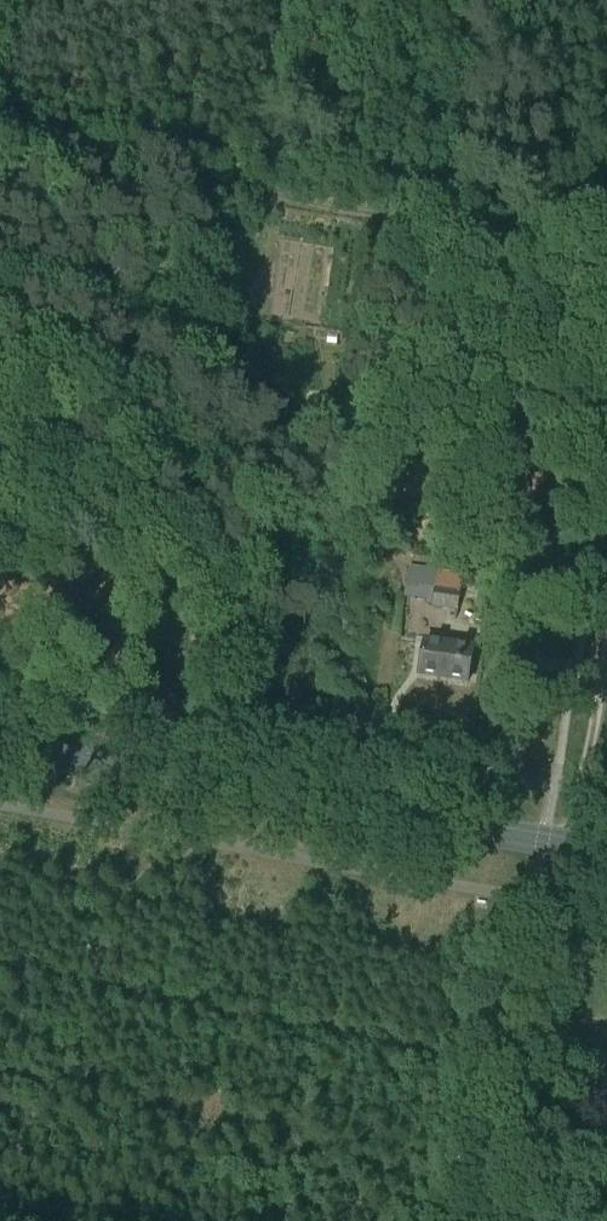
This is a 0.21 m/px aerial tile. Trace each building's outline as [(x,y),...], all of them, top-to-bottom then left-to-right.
[(455,609),(461,575),(461,570),(442,567),(441,571),(407,566),(404,586),(420,588),(417,603),(455,609)] [(423,641),(417,674),(467,682),(472,649),(423,641)]
